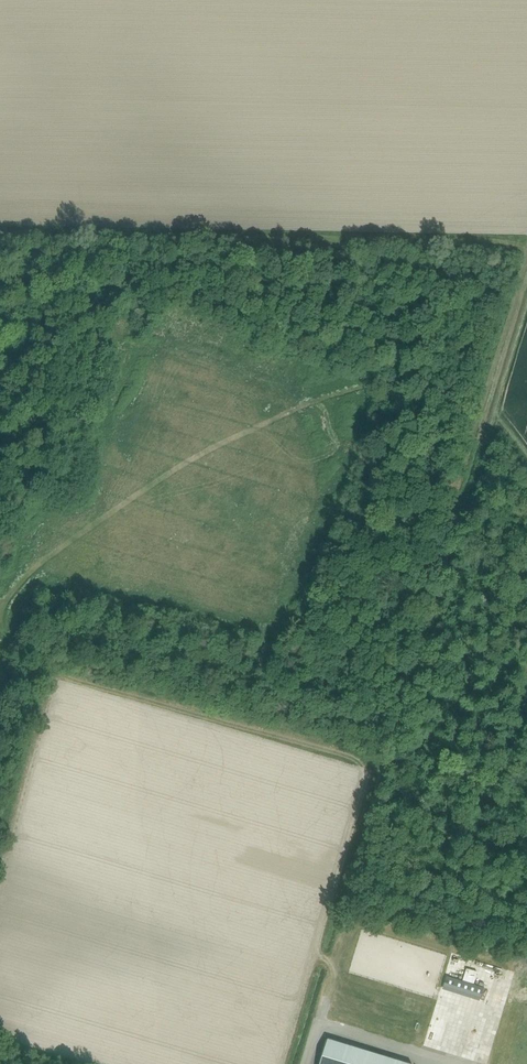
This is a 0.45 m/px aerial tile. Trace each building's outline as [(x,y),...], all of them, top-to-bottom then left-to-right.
[(361,1023),(461,1049),(471,1014),(341,979),(333,1009),(362,1017),(361,1023)] [(328,1040),(320,1063),(407,1063),(328,1040)]
